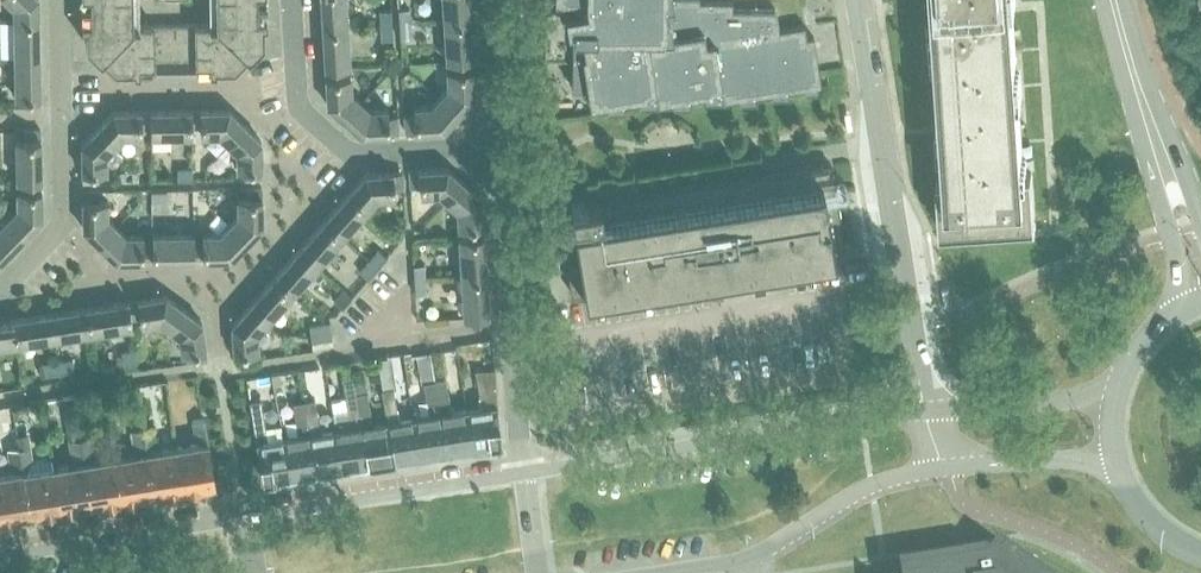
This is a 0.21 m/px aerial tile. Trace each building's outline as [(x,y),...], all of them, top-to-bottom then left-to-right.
[(14,17),(39,17),(38,0),(8,0),(14,6),(14,17)] [(266,21),(266,0),(215,0),(216,23),(132,24),(132,0),(81,0),(82,24),(85,24),(86,44),(115,71),(134,71),(134,75),(216,73),(216,70),(235,69),(263,40),(263,21),(266,21)] [(323,28),(347,26),(346,0),(321,0),(323,28)] [(444,20),(468,19),(467,0),(443,0),(444,20)] [(638,93),(638,89),(653,86),(655,101),(673,99),(672,95),(687,92),(688,96),(705,93),(705,89),(720,87),(722,102),(739,99),(739,96),(754,93),(754,97),(772,94),(771,90),(786,88),(787,92),(804,89),(804,86),(821,83),(814,36),(807,37),(805,25),(779,29),(776,9),(732,9),(732,1),(700,0),(572,0),(572,5),(545,9),(544,57),(572,57),(571,85),(587,85),(589,100),(638,93)] [(951,174),(946,174),(938,174),(940,208),(941,220),(941,221),(957,220),(1005,216),(1036,214),(1032,168),(1028,168),(1020,169),(1009,0),(940,0),(951,174)] [(398,8),(399,23),(410,22),(409,8),(398,8)] [(380,9),(381,24),(392,24),(391,9),(380,9)] [(14,17),(15,57),(39,57),(39,17),(14,17)] [(446,60),(454,59),(471,58),(468,19),(444,20),(446,60)] [(410,22),(399,23),(400,38),(411,37),(410,22)] [(392,24),(381,24),(382,39),(393,38),(392,24)] [(325,67),(326,67),(342,66),(350,66),(347,26),(323,28),(325,67)] [(39,57),(15,57),(15,97),(24,97),(24,107),(40,106),(39,57)] [(448,86),(440,96),(458,112),(473,95),(471,67),(470,61),(471,61),(471,58),(454,59),(455,68),(447,69),(448,86)] [(327,104),(344,119),(361,101),(351,93),(350,75),(343,75),(342,66),(326,67),(326,76),(327,104)] [(458,112),(440,96),(432,105),(414,106),(414,114),(405,115),(406,131),(443,129),(458,112)] [(361,101),(344,119),(361,134),(399,132),(398,115),(388,116),(388,108),(370,109),(361,101)] [(200,109),(192,110),(192,126),(201,126),(201,134),(219,134),(228,142),(245,124),(229,109),(200,109)] [(113,111),(97,127),(115,144),(124,135),(142,135),(141,127),(150,127),(150,111),(141,111),(141,110),(113,111)] [(192,134),(192,126),(192,110),(150,111),(150,127),(150,135),(192,134)] [(261,140),(245,124),(228,142),(236,151),(237,169),(245,169),(245,178),(262,178),(261,140)] [(115,144),(97,127),(82,143),(82,181),(99,181),(98,171),(107,171),(107,153),(115,144)] [(17,180),(25,180),(41,180),(42,180),(41,129),(24,129),(24,138),(16,139),(17,180)] [(565,218),(570,289),(570,290),(570,291),(572,293),(573,294),(574,294),(576,294),(727,270),(726,270),(749,266),(753,284),(764,282),(761,264),(841,252),(842,251),(843,251),(844,249),(845,248),(845,247),(845,246),(832,167),(832,165),(831,165),(830,164),(829,163),(828,163),(826,163),(569,204),(572,217),(565,218)] [(439,193),(448,201),(464,182),(447,167),(410,170),(411,186),(420,185),(421,194),(439,193)] [(177,168),(177,179),(193,179),(192,168),(177,168)] [(365,173),(350,191),(368,207),(377,197),(395,196),(394,188),(404,188),(403,171),(365,173)] [(17,207),(8,216),(26,233),(42,217),(42,188),(41,188),(41,180),(25,180),(25,189),(17,189),(17,207)] [(465,227),(466,235),(483,234),(482,225),(483,225),(481,197),(464,182),(448,201),(457,209),(458,227),(465,227)] [(238,215),(229,224),(247,241),(263,225),(262,187),(245,187),(246,197),(238,197),(238,215)] [(151,189),(151,200),(167,200),(166,189),(151,189)] [(83,228),(99,243),(117,226),(108,217),(107,199),(99,199),(99,190),(83,190),(83,228)] [(350,191),(324,220),(343,236),(368,207),(350,191)] [(0,225),(0,260),(26,233),(8,216),(0,225)] [(324,220),(299,249),(317,265),(343,236),(324,220)] [(203,241),(194,241),(194,258),(194,257),(203,257),(203,258),(231,257),(247,241),(229,224),(220,232),(202,233),(203,241)] [(117,226),(99,243),(116,259),(144,259),(144,258),(153,258),(152,242),(143,242),(143,234),(125,234),(117,226)] [(152,234),(152,242),(153,258),(153,259),(194,258),(194,241),(194,233),(152,234)] [(459,236),(461,276),(486,274),(483,234),(466,235),(459,236)] [(299,249),(273,278),(291,294),(317,265),(299,249)] [(379,249),(369,260),(378,267),(387,256),(379,249)] [(378,267),(369,260),(360,271),(368,278),(378,267)] [(413,264),(414,279),(425,278),(424,264),(413,264)] [(486,274),(461,276),(464,316),(488,315),(486,274)] [(273,278),(247,307),(266,323),(291,294),(273,278)] [(425,278),(414,279),(415,293),(426,293),(425,278)] [(334,300),(342,307),(352,296),(344,289),(334,300)] [(137,299),(129,301),(131,318),(140,316),(141,323),(159,321),(169,328),(184,308),(165,295),(137,299)] [(129,300),(93,306),(97,330),(133,325),(131,318),(129,301),(129,300)] [(93,306),(57,312),(61,336),(97,330),(93,306)] [(266,323),(247,307),(232,324),(234,352),(258,350),(257,333),(266,323)] [(202,321),(184,308),(169,328),(179,335),(182,353),(190,351),(191,361),(208,358),(202,321)] [(57,312),(22,317),(25,342),(61,336),(57,312)] [(0,320),(0,345),(25,342),(22,317),(0,320)] [(309,325),(311,340),(332,337),(330,322),(309,325)] [(121,351),(123,362),(138,360),(136,349),(121,351)] [(429,415),(414,417),(419,452),(446,448),(435,380),(430,352),(415,354),(420,382),(424,382),(429,415)] [(382,388),(387,421),(388,421),(393,456),(419,452),(414,417),(398,419),(393,387),(395,386),(391,358),(378,360),(382,388)] [(72,359),(43,363),(45,374),(74,369),(72,359)] [(481,406),(466,409),(472,444),(499,439),(495,368),(476,369),(481,406)] [(341,465),(367,460),(356,392),(353,375),(342,377),(347,409),(333,411),(335,429),(341,465)] [(440,379),(435,380),(446,448),(472,444),(466,409),(451,411),(446,379),(440,379)] [(356,392),(367,460),(393,456),(388,421),(387,421),(372,424),(367,391),(356,392)] [(289,473),(283,438),(268,440),(261,399),(250,401),(262,477),(289,473)] [(315,399),(304,401),(315,469),(341,465),(335,429),(320,432),(315,399)] [(298,435),(283,438),(289,473),(315,469),(304,401),(293,402),(298,435)] [(177,448),(183,489),(215,484),(204,417),(192,419),(195,438),(200,437),(201,444),(177,448)] [(143,430),(153,494),(183,489),(177,448),(153,452),(152,445),(157,444),(154,428),(143,430)] [(115,457),(122,499),(153,494),(143,430),(132,432),(134,447),(139,447),(140,454),(115,457)] [(27,432),(16,434),(18,450),(28,514),(59,509),(53,468),(51,457),(31,461),(27,432)] [(80,440),(90,504),(122,499),(115,457),(90,461),(89,455),(94,454),(92,438),(80,440)] [(53,468),(59,509),(90,504),(80,440),(69,442),(71,458),(77,457),(78,464),(53,468)] [(28,514),(18,450),(7,452),(10,468),(14,467),(15,474),(0,476),(0,518),(28,514)] [(1004,560),(996,571),(991,572),(991,569),(967,572),(1023,572),(1004,560)]
